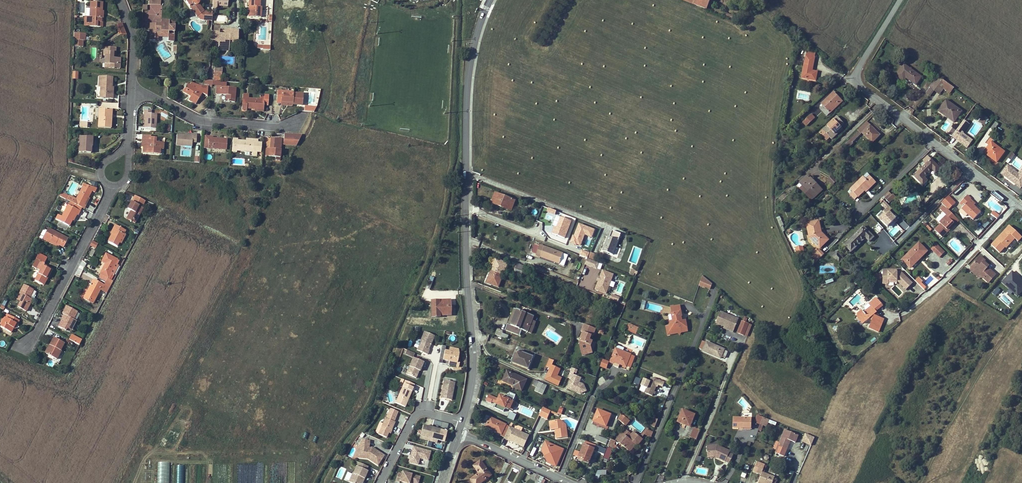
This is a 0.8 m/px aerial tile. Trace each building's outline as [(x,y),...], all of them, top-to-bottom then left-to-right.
[(207,21),(209,21),(212,21),(213,12),(204,11),(199,4),(199,3),(199,1),(199,0),(198,0),(185,0),(197,17),(198,18),(200,19),(202,20),(203,21),(205,21),(206,21),(207,21)] [(260,0),(249,0),(249,7),(250,7),(250,17),(261,18),(261,7),(260,7),(260,0)] [(710,0),(694,0),(693,4),(706,9),(710,0)] [(91,2),(90,17),(90,21),(89,26),(100,27),(102,11),(102,2),(91,2)] [(115,24),(118,36),(126,33),(122,22),(115,24)] [(161,24),(150,24),(149,40),(155,41),(155,37),(156,34),(168,34),(168,37),(168,41),(174,42),(175,27),(173,26),(171,26),(171,24),(169,24),(169,26),(161,26),(161,24)] [(438,35),(440,26),(432,24),(430,33),(438,35)] [(229,44),(229,40),(234,41),(238,41),(239,30),(225,29),(225,34),(219,34),(218,44),(218,47),(229,47),(229,44)] [(219,34),(219,32),(211,32),(211,33),(216,33),(215,44),(218,44),(219,34)] [(387,42),(389,34),(381,33),(380,40),(387,42)] [(404,55),(405,47),(398,46),(396,54),(404,55)] [(116,48),(104,47),(104,55),(105,56),(105,64),(109,64),(109,68),(114,68),(115,64),(119,65),(119,58),(115,58),(113,58),(114,52),(116,52),(116,48)] [(816,81),(817,75),(811,74),(812,71),(814,57),(805,56),(801,78),(816,81)] [(906,78),(916,85),(921,77),(904,64),(896,76),(903,81),(906,78)] [(218,66),(215,66),(214,76),(222,77),(222,72),(217,72),(218,69),(218,66)] [(381,75),(382,67),(374,67),(374,74),(381,75)] [(110,77),(99,77),(98,87),(100,87),(100,98),(112,98),(113,89),(112,89),(110,89),(110,77)] [(934,91),(938,86),(940,83),(935,80),(929,88),(930,88),(934,91)] [(953,88),(942,80),(940,83),(938,86),(943,90),(943,89),(950,93),(953,88)] [(190,94),(192,95),(191,96),(189,100),(195,104),(202,93),(207,96),(208,86),(199,85),(198,87),(196,89),(190,85),(185,93),(189,95),(190,94)] [(235,103),(236,88),(217,86),(216,94),(226,95),(226,102),(235,103)] [(420,86),(420,94),(428,94),(428,87),(420,86)] [(943,90),(938,86),(934,91),(939,95),(943,90)] [(926,94),(930,97),(934,91),(930,88),(926,94)] [(288,92),(278,91),(277,101),(281,101),(281,102),(292,103),(292,104),(302,105),(303,94),(293,93),(288,93),(288,92)] [(247,108),(255,109),(264,110),(264,105),(268,105),(269,95),(265,95),(264,100),(259,100),(247,99),(248,94),(243,94),(242,110),(246,110),(247,108)] [(842,101),(838,97),(836,100),(831,95),(821,104),(823,105),(820,108),(827,116),(842,101)] [(943,115),(944,113),(954,121),(961,111),(946,100),(938,112),(943,115)] [(111,128),(111,118),(110,118),(110,109),(99,109),(99,118),(98,128),(111,128)] [(151,114),(152,110),(144,110),(144,114),(146,114),(145,128),(156,128),(157,114),(151,114)] [(943,115),(953,122),(954,121),(944,113),(943,115)] [(807,126),(815,118),(811,114),(803,122),(807,126)] [(840,126),(844,123),(837,116),(823,130),(831,139),(842,128),(840,126)] [(887,116),(882,126),(889,129),(894,119),(887,116)] [(952,128),(948,134),(968,148),(974,140),(963,132),(970,124),(964,119),(955,131),(952,128)] [(870,125),(866,122),(858,130),(858,131),(861,134),(862,133),(868,127),(870,125)] [(872,143),(880,135),(871,126),(869,128),(868,127),(862,133),(872,143)] [(849,139),(852,142),(861,134),(858,131),(849,139)] [(299,146),(299,134),(284,133),(283,145),(299,146)] [(185,135),(177,134),(176,145),(193,146),(193,142),(196,142),(197,134),(193,134),(192,135),(185,135)] [(143,135),(142,140),(144,140),(144,147),(143,153),(160,154),(160,149),(163,149),(164,145),(159,144),(159,142),(155,142),(156,138),(151,138),(151,136),(143,135)] [(90,137),(80,136),(79,152),(91,153),(91,146),(90,146),(90,137)] [(205,136),(204,148),(226,149),(227,139),(213,138),(213,137),(205,136)] [(1004,152),(991,143),(993,139),(991,137),(986,144),(989,146),(983,153),(996,162),(1004,152)] [(270,149),(266,149),(265,157),(273,157),(274,156),(276,156),(276,157),(275,160),(280,161),(281,139),(271,138),(270,149)] [(246,141),(238,140),(238,139),(233,139),(232,152),(237,152),(237,151),(252,152),(252,155),(257,156),(257,152),(261,152),(262,143),(258,143),(258,142),(246,141)] [(920,165),(922,167),(913,176),(923,185),(927,181),(924,178),(932,170),(935,173),(940,168),(927,156),(922,161),(923,162),(920,165)] [(1019,172),(1007,164),(1000,174),(1021,189),(1021,188),(1021,167),(1019,172)] [(866,189),(867,188),(874,181),(868,174),(850,190),(853,193),(857,197),(865,190),(864,190),(866,188),(866,189)] [(802,186),(813,198),(821,190),(814,183),(813,184),(809,180),(806,176),(800,183),(802,186)] [(833,185),(836,180),(830,176),(827,180),(833,185)] [(876,183),(874,181),(867,188),(866,189),(867,189),(871,186),(872,187),(876,183)] [(75,200),(84,205),(88,198),(92,191),(94,192),(97,188),(87,185),(86,188),(83,187),(75,200)] [(800,189),(811,200),(813,198),(802,186),(800,189)] [(905,207),(920,198),(916,190),(900,199),(905,207)] [(894,198),(888,192),(881,199),(883,200),(885,199),(889,203),(892,200),(894,198)] [(495,193),(492,203),(505,208),(511,211),(511,209),(515,201),(495,193)] [(980,212),(973,205),(968,201),(970,199),(971,199),(967,195),(960,203),(963,206),(961,208),(973,219),(980,212)] [(132,202),(141,207),(144,201),(136,196),(132,202)] [(941,203),(944,206),(948,210),(955,203),(948,196),(941,203)] [(884,201),(881,204),(884,208),(876,216),(890,229),(899,220),(890,211),(892,208),(884,201)] [(72,220),(75,214),(77,215),(82,208),(70,202),(68,205),(64,212),(62,217),(58,215),(56,219),(69,226),(72,220)] [(127,209),(131,211),(128,217),(136,221),(141,212),(143,208),(141,207),(132,202),(131,202),(127,209)] [(959,221),(948,210),(944,206),(940,210),(947,216),(940,223),(941,224),(935,230),(942,237),(948,231),(947,229),(953,223),(955,224),(959,221)] [(568,240),(576,219),(552,210),(548,220),(556,223),(555,227),(560,229),(558,235),(568,240)] [(820,232),(818,221),(806,223),(809,237),(819,248),(828,240),(820,232)] [(872,228),(877,233),(883,229),(878,223),(872,228)] [(947,229),(948,231),(955,224),(953,223),(947,229)] [(897,224),(888,231),(893,237),(901,229),(897,224)] [(112,234),(108,241),(117,246),(119,242),(124,234),(125,230),(115,225),(113,228),(114,229),(112,234)] [(593,238),(596,231),(581,226),(574,244),(579,246),(582,239),(585,240),(587,235),(593,238)] [(869,242),(873,237),(863,226),(844,245),(851,252),(865,238),(869,242)] [(1008,244),(1009,245),(1014,238),(1018,241),(1021,237),(1009,226),(991,245),(999,253),(1005,247),(1008,244)] [(47,230),(43,237),(59,245),(63,247),(68,239),(48,228),(47,230)] [(605,243),(604,246),(602,251),(613,255),(618,241),(621,234),(612,231),(610,237),(608,237),(605,243)] [(58,247),(59,245),(43,237),(42,238),(58,247)] [(95,249),(98,243),(92,240),(89,246),(95,249)] [(921,258),(927,251),(919,243),(902,260),(910,268),(920,258),(921,258)] [(563,254),(540,245),(536,255),(559,264),(563,254)] [(804,252),(802,245),(794,247),(796,254),(804,252)] [(939,257),(945,252),(939,245),(933,251),(939,257)] [(587,258),(590,252),(582,249),(579,255),(587,258)] [(810,259),(814,264),(824,254),(819,249),(817,250),(816,249),(811,253),(814,255),(810,259)] [(844,259),(837,252),(832,257),(839,263),(844,259)] [(37,259),(44,263),(48,257),(39,253),(37,259)] [(106,263),(100,273),(108,277),(117,260),(106,254),(102,261),(106,263)] [(990,271),(987,268),(989,266),(984,262),(985,261),(980,257),(971,267),(979,274),(979,277),(982,277),(989,282),(996,274),(991,270),(990,271)] [(35,280),(42,285),(46,278),(47,279),(52,269),(44,264),(44,263),(37,259),(32,267),(40,271),(35,280)] [(599,263),(589,259),(586,265),(597,269),(599,263)] [(496,260),(491,271),(507,264),(496,260)] [(522,276),(525,267),(518,264),(514,273),(522,276)] [(972,272),(979,278),(979,277),(979,274),(971,267),(972,272)] [(615,274),(603,269),(601,276),(599,275),(597,281),(599,281),(595,289),(596,289),(607,294),(615,274),(614,274),(615,274)] [(1017,297),(1021,291),(1021,279),(1013,270),(1001,282),(1017,297)] [(504,276),(491,271),(487,283),(500,288),(504,276)] [(712,283),(703,275),(700,284),(710,288),(712,283)] [(927,287),(918,277),(915,280),(923,290),(927,287)] [(95,280),(92,285),(91,284),(83,298),(93,303),(100,289),(107,293),(111,285),(106,282),(104,285),(95,280)] [(24,285),(18,296),(22,298),(20,302),(18,307),(26,311),(32,299),(30,298),(29,297),(30,296),(33,290),(24,285)] [(509,288),(507,293),(514,296),(516,291),(509,288)] [(613,293),(611,298),(619,302),(621,297),(613,293)] [(876,297),(872,300),(878,307),(874,310),(875,311),(883,305),(876,297)] [(452,315),(451,298),(431,299),(432,317),(441,317),(441,316),(452,315)] [(873,315),(876,312),(875,311),(874,310),(878,307),(872,300),(868,304),(871,307),(864,313),(862,310),(857,315),(859,317),(857,318),(863,324),(870,318),(871,319),(872,320),(869,328),(878,332),(883,320),(877,317),(876,317),(875,317),(874,316),(873,315)] [(648,302),(646,308),(661,312),(661,309),(663,309),(663,306),(648,302)] [(672,312),(673,320),(669,320),(669,325),(666,326),(667,335),(679,333),(680,335),(681,333),(689,331),(687,319),(684,319),(681,304),(674,306),(674,304),(670,305),(672,311),(672,312)] [(62,319),(58,327),(66,330),(67,328),(68,327),(72,329),(76,321),(73,319),(77,311),(67,306),(62,313),(64,314),(65,315),(63,319),(62,319)] [(515,308),(509,323),(521,328),(527,313),(515,308)] [(730,328),(729,330),(733,332),(739,319),(721,311),(716,322),(724,325),(730,328)] [(535,316),(528,313),(521,329),(533,333),(537,321),(534,320),(535,316)] [(7,314),(5,317),(6,317),(1,327),(11,332),(13,328),(16,323),(17,324),(19,320),(7,314)] [(749,324),(743,321),(738,333),(744,335),(749,324)] [(505,329),(520,336),(522,330),(508,323),(505,329)] [(597,328),(585,323),(582,330),(583,331),(579,342),(583,355),(594,352),(592,346),(594,340),(591,339),(597,328)] [(630,323),(627,330),(637,334),(639,327),(630,323)] [(508,338),(510,335),(503,332),(504,330),(498,328),(496,334),(508,338)] [(434,336),(425,332),(417,350),(427,355),(429,350),(428,349),(434,336)] [(54,337),(50,345),(51,345),(47,354),(57,359),(62,350),(61,350),(64,343),(54,337)] [(703,341),(699,348),(703,350),(724,360),(728,352),(724,350),(707,342),(706,342),(703,341)] [(616,347),(610,362),(614,364),(615,362),(626,366),(631,368),(636,356),(632,354),(616,347)] [(458,362),(460,352),(445,349),(443,360),(450,361),(449,365),(459,367),(460,362),(458,362)] [(517,349),(511,362),(529,370),(534,356),(517,349)] [(424,362),(413,358),(406,374),(416,378),(418,373),(417,372),(418,370),(420,371),(424,362)] [(555,360),(550,358),(547,365),(550,367),(545,378),(559,385),(563,377),(559,375),(562,369),(553,364),(555,360)] [(607,368),(610,361),(604,358),(601,366),(607,368)] [(579,369),(572,367),(569,376),(572,378),(568,388),(581,394),(588,390),(584,383),(580,381),(581,377),(575,374),(575,372),(577,373),(579,369)] [(528,379),(507,370),(502,381),(512,385),(513,385),(514,385),(514,387),(523,391),(528,379)] [(600,385),(607,381),(603,376),(597,380),(600,385)] [(652,381),(644,378),(640,390),(655,396),(662,381),(652,377),(651,379),(652,380),(652,381)] [(444,379),(441,398),(453,400),(456,381),(444,379)] [(535,390),(543,394),(548,385),(535,379),(533,384),(537,386),(535,390)] [(412,388),(403,384),(395,403),(404,407),(408,399),(406,398),(407,396),(409,396),(412,388)] [(421,400),(423,386),(416,385),(414,400),(421,400)] [(504,408),(509,410),(510,409),(513,402),(500,396),(495,407),(503,410),(504,408)] [(560,414),(544,406),(539,416),(547,419),(551,412),(560,416),(560,414)] [(613,413),(598,408),(593,421),(607,427),(613,413)] [(686,424),(690,426),(695,415),(683,410),(678,422),(686,425),(686,424)] [(507,418),(514,420),(516,414),(510,411),(507,418)] [(631,421),(622,412),(619,419),(626,426),(631,421)] [(386,418),(385,417),(378,433),(386,437),(388,432),(389,428),(391,429),(394,421),(395,418),(387,414),(386,418)] [(755,422),(760,425),(763,417),(757,415),(755,422)] [(493,428),(492,430),(502,434),(506,425),(490,418),(487,426),(493,428)] [(751,418),(734,418),(734,428),(743,428),(743,430),(750,430),(751,418)] [(449,423),(434,419),(433,424),(437,425),(436,426),(439,427),(439,426),(448,428),(449,423)] [(569,437),(567,424),(562,419),(550,420),(551,430),(555,430),(556,439),(569,437)] [(635,419),(631,423),(642,432),(645,427),(635,419)] [(447,431),(423,425),(420,438),(438,443),(438,440),(445,441),(447,431)] [(647,427),(642,435),(643,436),(645,434),(652,437),(654,432),(649,428),(647,427)] [(616,439),(632,453),(644,439),(634,431),(632,433),(627,428),(622,434),(621,433),(616,439)] [(690,437),(696,440),(701,430),(694,428),(690,437)] [(778,445),(787,449),(790,440),(795,442),(798,435),(785,429),(778,445)] [(801,442),(811,446),(814,437),(805,433),(801,442)] [(609,439),(597,434),(595,439),(607,444),(609,439)] [(514,437),(510,445),(519,450),(523,441),(514,437)] [(617,441),(611,438),(608,446),(616,449),(618,445),(616,444),(617,441)] [(368,440),(362,439),(358,446),(360,446),(359,457),(367,458),(377,464),(383,455),(373,448),(372,450),(370,449),(368,447),(367,447),(368,440)] [(563,449),(546,442),(542,450),(551,454),(548,463),(556,466),(563,449)] [(596,448),(584,443),(581,452),(576,450),(574,454),(579,456),(578,458),(590,463),(596,448)] [(597,447),(596,450),(605,453),(607,448),(597,445),(596,446),(597,447)] [(715,457),(730,463),(733,455),(729,453),(730,451),(717,445),(707,446),(707,455),(715,455),(716,455),(715,457)] [(609,446),(604,457),(609,460),(614,449),(609,446)] [(430,451),(412,447),(408,462),(417,464),(419,458),(427,460),(430,451)] [(548,463),(551,454),(542,450),(548,463)] [(493,475),(482,459),(473,465),(479,472),(470,479),(473,482),(482,482),(493,475)] [(775,477),(762,472),(765,465),(757,462),(753,472),(761,475),(758,482),(776,482),(777,480),(774,480),(775,477)] [(356,465),(352,473),(352,472),(348,481),(353,482),(359,482),(361,477),(363,478),(367,470),(356,465)] [(340,466),(335,477),(342,480),(346,468),(340,466)] [(514,481),(520,470),(514,467),(508,479),(509,479),(508,481),(511,482),(513,481),(514,481)] [(599,470),(596,478),(600,479),(601,475),(607,475),(607,470),(599,470)] [(397,472),(394,481),(398,482),(398,480),(406,482),(408,482),(413,482),(417,482),(419,476),(401,471),(401,473),(397,472)]
